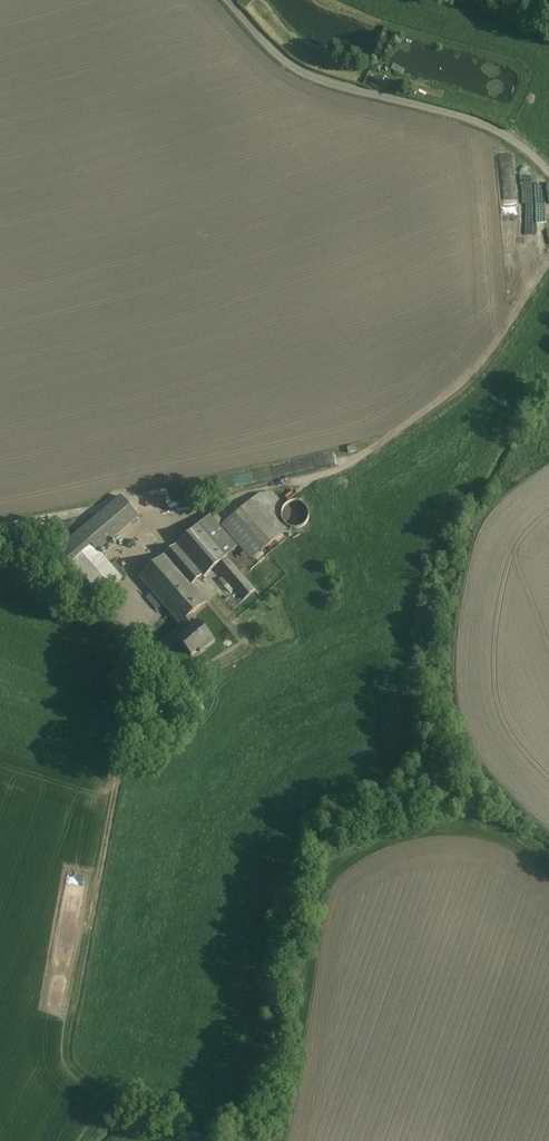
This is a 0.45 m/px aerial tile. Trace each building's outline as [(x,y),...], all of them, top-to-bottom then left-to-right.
[(399,88),(401,80),(376,74),(374,82),(399,88)] [(258,495),(236,515),(267,549),(287,531),(279,520),(284,506),(272,492),(258,495)] [(121,496),(59,549),(100,598),(122,580),(98,552),(139,517),(121,496)] [(214,513),(139,577),(180,625),(191,616),(206,603),(191,586),(202,576),(204,578),(216,567),(237,592),(226,602),(233,610),(255,591),(226,558),(241,545),(214,513)] [(236,515),(222,527),(253,562),(267,549),(236,515)] [(198,624),(191,616),(180,625),(187,633),(178,640),(192,656),(198,650),(200,653),(214,641),(199,623),(198,624)]
